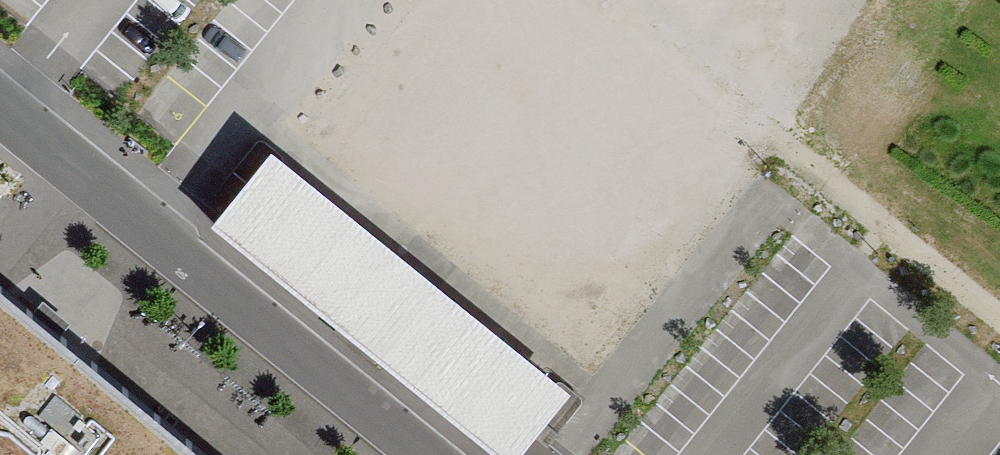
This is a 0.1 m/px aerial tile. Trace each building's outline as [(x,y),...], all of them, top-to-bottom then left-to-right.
[(444,58),(481,8),(470,0),(411,0),(395,21),(444,58)] [(354,155),(403,103),(356,58),(306,111),(354,155)] [(217,218),(512,454),(517,454),(569,391),(271,152),(217,218)] [(425,208),(476,251),(516,204),(465,161),(425,208)] [(547,317),(610,314),(608,255),(545,258),(547,317)] [(0,285),(0,454),(208,454),(0,285)]
